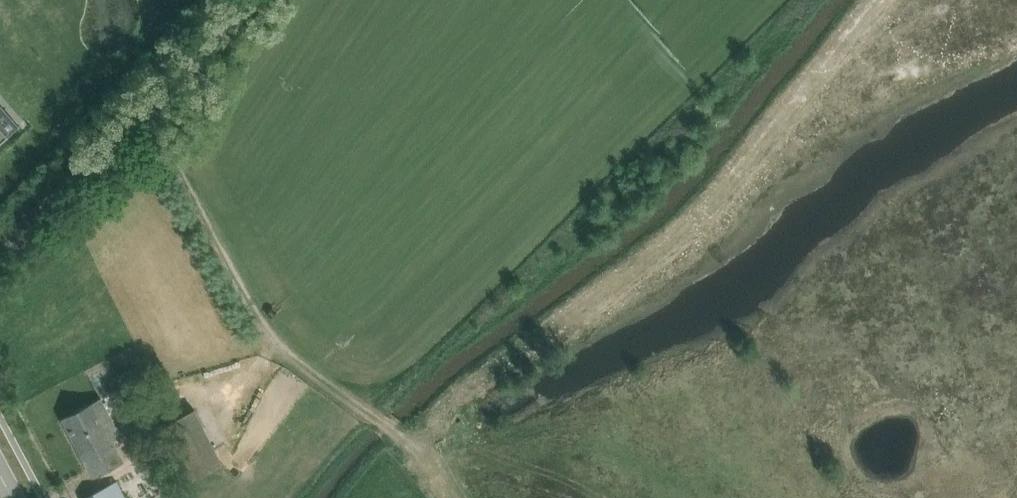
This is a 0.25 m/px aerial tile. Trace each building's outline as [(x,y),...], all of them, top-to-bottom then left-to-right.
[(93,477),(111,468),(123,461),(111,438),(119,434),(110,416),(101,398),(62,418),(93,477)] [(180,483),(222,463),(195,408),(154,430),(180,483)] [(118,480),(104,487),(82,497),(127,497),(118,480)]
